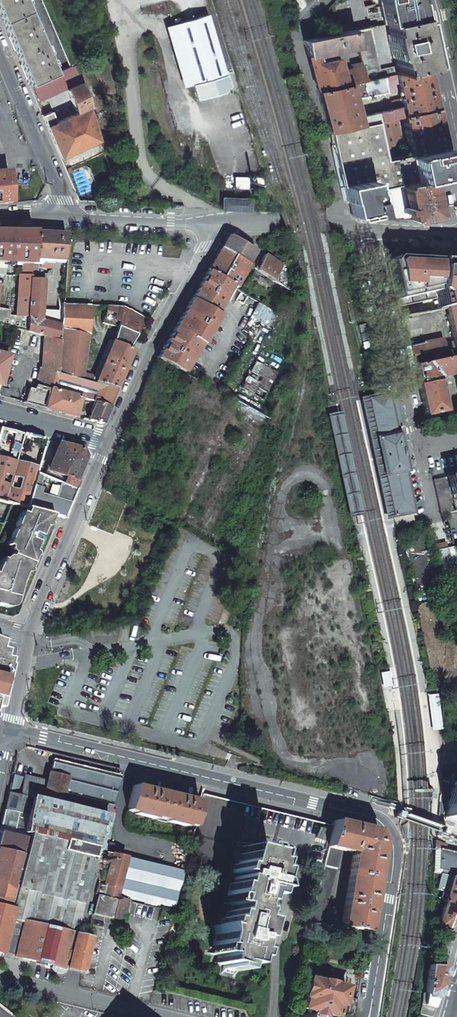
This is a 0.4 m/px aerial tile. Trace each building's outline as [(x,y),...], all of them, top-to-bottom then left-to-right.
[(25,0),(0,0),(0,18),(29,85),(56,74),(25,0)] [(57,0),(41,0),(70,68),(76,65),(84,62),(57,0)] [(379,5),(373,7),(372,3),(363,5),(362,0),(336,0),(334,2),(341,33),(355,30),(369,27),(386,23),(416,17),(412,0),(377,0),(379,5)] [(207,15),(174,24),(196,100),(221,92),(227,85),(207,15)] [(396,66),(397,73),(427,67),(419,34),(416,17),(386,23),(390,40),(387,41),(390,51),(392,51),(396,66)] [(362,66),(365,81),(394,74),(397,73),(396,66),(378,70),(369,27),(355,30),(358,46),(362,66)] [(316,87),(317,92),(344,85),(365,81),(362,66),(341,71),(338,58),(320,62),(318,54),(358,46),(355,30),(341,33),(304,41),(308,55),(316,87)] [(402,106),(404,116),(436,109),(432,92),(427,67),(397,73),(394,74),(398,92),(400,99),(402,106)] [(344,85),(349,100),(352,99),(352,100),(393,92),(393,94),(398,92),(394,74),(365,81),(344,85)] [(51,112),(42,116),(60,158),(100,141),(82,84),(67,90),(77,114),(56,123),(51,112)] [(320,100),(329,133),(356,127),(354,118),(349,100),(344,85),(317,92),(320,100)] [(354,118),(356,127),(377,122),(394,118),(402,117),(404,116),(402,106),(354,118)] [(402,117),(410,155),(444,147),(440,128),(436,109),(404,116),(402,117)] [(377,122),(386,160),(391,159),(388,145),(391,144),(397,133),(394,118),(377,122)] [(334,144),(343,187),(371,180),(373,191),(402,184),(414,182),(409,155),(402,156),(394,158),(391,159),(386,160),(377,122),(356,127),(329,133),(332,143),(332,144),(334,144)] [(409,155),(414,182),(428,178),(446,174),(443,160),(446,159),(445,154),(444,147),(410,155),(409,155)] [(393,152),(394,158),(402,156),(401,150),(393,152)] [(9,181),(8,172),(0,173),(0,205),(11,203),(9,181)] [(446,174),(428,178),(430,189),(446,174)] [(402,184),(410,220),(411,220),(415,220),(436,215),(430,189),(428,178),(414,182),(402,184)] [(348,202),(351,216),(367,212),(369,216),(373,215),(378,213),(373,191),(371,180),(343,187),(344,187),(347,202),(348,202)] [(378,213),(379,218),(405,219),(410,220),(402,184),(373,191),(378,213)] [(248,199),(221,198),(220,209),(247,210),(248,199)] [(23,264),(31,265),(31,260),(32,232),(9,231),(0,231),(0,263),(23,264)] [(32,232),(31,260),(35,260),(64,261),(65,234),(60,233),(32,232)] [(220,249),(247,266),(255,251),(245,245),(242,243),(243,241),(239,239),(238,241),(231,237),(227,237),(220,249)] [(231,287),(234,289),(247,266),(220,249),(213,261),(207,272),(231,287)] [(256,271),(274,281),(283,266),(265,255),(256,271)] [(445,297),(442,263),(393,257),(388,264),(399,304),(445,297)] [(26,332),(58,341),(59,326),(39,323),(41,310),(43,280),(47,274),(34,274),(35,260),(31,260),(31,265),(26,332)] [(456,306),(456,263),(442,263),(445,297),(445,308),(456,306)] [(26,332),(31,265),(23,264),(22,276),(19,275),(16,312),(0,309),(0,325),(26,332)] [(190,300),(214,315),(231,287),(207,272),(190,300)] [(199,345),(200,345),(217,316),(214,315),(190,300),(173,330),(199,345)] [(58,341),(57,373),(92,383),(93,376),(83,373),(90,306),(60,303),(60,311),(59,326),(58,341)] [(456,358),(456,357),(456,306),(445,308),(445,309),(447,317),(445,318),(445,321),(448,320),(453,342),(456,358)] [(116,327),(135,336),(140,327),(145,319),(123,307),(122,307),(116,327)] [(39,323),(59,326),(60,311),(41,310),(39,323)] [(112,342),(128,349),(135,336),(116,327),(112,342)] [(157,359),(183,373),(189,362),(192,363),(195,356),(193,355),(199,345),(173,330),(157,359)] [(410,347),(414,366),(415,366),(452,358),(456,358),(453,342),(444,344),(443,339),(423,343),(410,347)] [(94,383),(116,389),(124,370),(133,350),(128,349),(112,342),(111,341),(94,383)] [(418,385),(425,416),(443,412),(442,406),(437,383),(438,378),(455,375),(456,374),(453,362),(452,358),(415,366),(419,385),(418,385)] [(28,388),(24,403),(74,417),(80,399),(95,403),(87,421),(102,424),(116,389),(94,383),(92,383),(57,373),(39,368),(33,390),(28,388)] [(392,516),(411,512),(403,472),(397,444),(395,435),(386,395),(366,399),(391,517),(392,516)] [(391,517),(366,399),(361,400),(387,521),(393,520),(392,516),(391,517)] [(443,412),(445,412),(456,409),(456,403),(442,406),(443,412)] [(339,414),(329,416),(351,519),(362,517),(339,414)] [(64,517),(69,503),(75,489),(63,484),(37,473),(46,440),(0,428),(0,500),(11,503),(30,508),(51,514),(64,517)] [(57,447),(48,471),(65,478),(75,481),(84,457),(81,450),(69,446),(57,443),(55,447),(57,447)] [(446,477),(449,496),(456,495),(456,475),(446,477)] [(456,511),(456,495),(449,496),(446,477),(433,480),(440,515),(456,511)] [(63,484),(75,489),(78,482),(75,481),(65,478),(63,484)] [(112,495),(122,501),(125,494),(116,489),(112,495)] [(14,526),(20,513),(27,516),(30,508),(11,503),(4,521),(14,526)] [(51,514),(30,508),(27,516),(20,513),(14,526),(6,546),(13,549),(8,562),(0,559),(0,560),(0,606),(8,608),(9,603),(15,604),(20,583),(23,584),(51,514)] [(396,532),(414,528),(414,527),(411,512),(392,516),(393,520),(396,532)] [(10,661),(1,641),(0,641),(0,708),(10,661)] [(391,672),(381,674),(384,689),(393,688),(391,672)] [(438,695),(428,696),(432,732),(442,731),(438,695)] [(105,817),(108,818),(117,782),(118,778),(118,776),(52,759),(47,780),(42,801),(105,817)] [(31,798),(42,801),(47,780),(24,775),(23,778),(12,775),(8,792),(31,798)] [(455,783),(445,818),(456,821),(456,783),(455,783)] [(186,825),(193,827),(199,802),(183,798),(166,794),(150,790),(133,785),(127,811),(134,813),(134,814),(153,819),(153,817),(167,820),(166,822),(185,827),(186,825)] [(4,810),(27,815),(31,798),(8,792),(4,810)] [(268,853),(322,867),(327,847),(332,826),(201,794),(199,802),(193,827),(191,835),(198,836),(188,877),(227,886),(228,884),(231,885),(233,878),(235,878),(236,875),(230,873),(232,865),(236,866),(241,847),(268,853)] [(83,856),(93,858),(94,850),(98,851),(105,817),(42,801),(31,798),(27,815),(24,826),(23,832),(27,833),(85,848),(83,856)] [(0,827),(23,832),(24,826),(1,821),(0,827)] [(339,927),(366,931),(379,849),(378,849),(379,844),(371,830),(355,826),(333,821),(332,826),(327,847),(339,850),(351,853),(339,927)] [(1,953),(1,952),(15,889),(26,837),(0,832),(0,953),(1,953)] [(15,889),(82,904),(93,858),(83,856),(85,848),(27,833),(26,837),(15,889)] [(439,849),(444,850),(445,845),(434,841),(434,848),(439,849)] [(237,965),(245,967),(246,959),(250,960),(252,951),(249,951),(249,947),(253,932),(257,933),(260,921),(252,919),(254,911),(251,910),(253,903),(256,904),(258,896),(265,898),(267,890),(271,891),(269,882),(272,871),(268,870),(270,862),(266,861),(268,853),(241,847),(236,866),(232,865),(230,873),(236,875),(235,878),(233,878),(231,885),(228,884),(227,886),(225,896),(228,897),(227,905),(230,906),(228,913),(225,912),(223,920),(219,919),(218,927),(213,926),(215,935),(213,946),(216,947),(214,955),(218,956),(216,963),(224,965),(223,969),(235,972),(237,965)] [(308,922),(321,924),(339,850),(327,847),(322,867),(308,922)] [(444,850),(439,849),(438,869),(456,874),(456,853),(444,850)] [(126,857),(117,855),(111,853),(103,885),(102,896),(115,900),(118,889),(117,889),(124,862),(125,862),(126,857)] [(171,912),(180,876),(125,862),(124,862),(117,889),(118,889),(115,900),(116,899),(129,902),(171,912)] [(443,902),(444,903),(451,877),(440,874),(435,890),(441,892),(439,900),(443,901),(443,902)] [(456,920),(456,879),(451,877),(444,903),(437,927),(446,930),(456,920)] [(102,896),(103,885),(97,884),(94,894),(97,895),(102,896)] [(14,956),(67,969),(75,934),(82,904),(15,889),(1,952),(8,953),(14,955),(14,956)] [(92,914),(110,919),(115,900),(102,896),(97,895),(92,914)] [(116,899),(111,918),(125,921),(129,902),(116,899)] [(67,969),(73,971),(82,936),(75,934),(67,969)] [(73,971),(81,973),(90,938),(82,936),(73,971)] [(428,1016),(431,1016),(444,973),(446,967),(438,966),(428,966),(425,994),(422,994),(419,1014),(428,1016)] [(326,1014),(337,1016),(340,1005),(341,1005),(343,996),(346,988),(310,979),(306,996),(307,997),(304,1009),(316,1012),(315,1014),(325,1016),(326,1014)] [(353,1016),(356,999),(343,996),(341,1005),(340,1005),(337,1016),(351,1016),(353,1016)]
